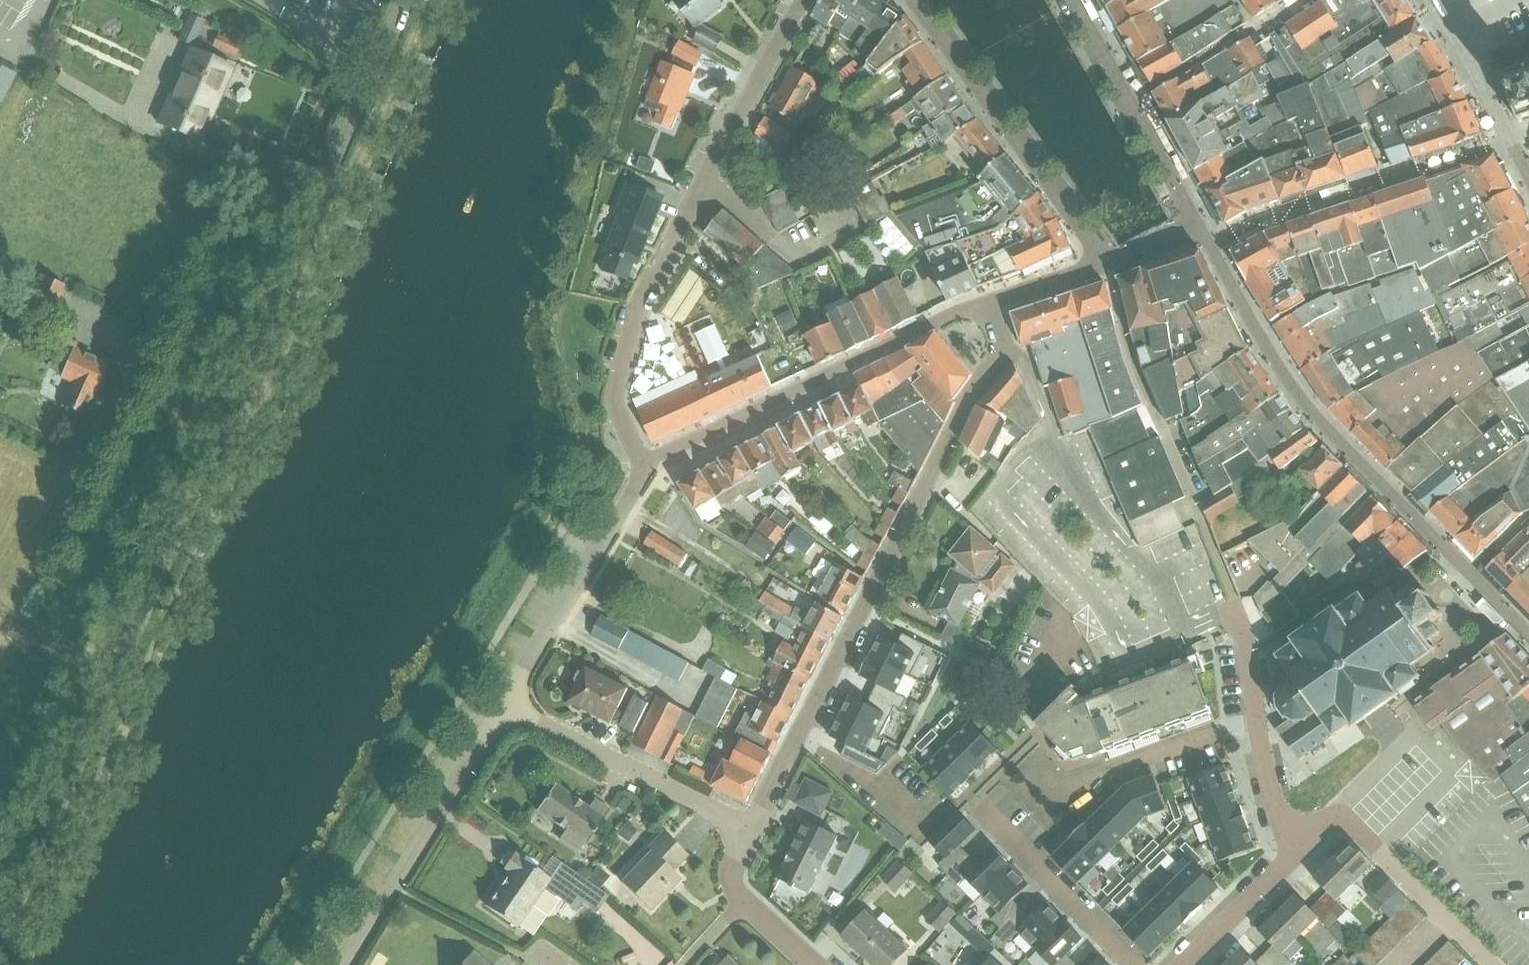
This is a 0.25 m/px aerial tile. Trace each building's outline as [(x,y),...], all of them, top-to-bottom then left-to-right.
[(727,0),(675,0),(695,25),(727,0)] [(812,15),(821,21),(828,27),(830,23),(841,30),(850,17),(861,0),(822,0),(812,15)] [(841,30),(840,32),(849,38),(858,43),(868,29),(875,20),(887,4),(881,0),(861,0),(850,17),(841,30)] [(1107,6),(1119,28),(1170,0),(1118,0),(1107,6)] [(1119,28),(1138,61),(1167,45),(1168,45),(1176,41),(1206,22),(1223,12),(1235,5),(1232,0),(1170,0),(1119,28)] [(1252,18),(1276,3),(1275,0),(1240,0),(1252,18)] [(1280,54),(1300,87),(1310,83),(1333,69),(1418,16),(1407,0),(1370,0),(1335,22),(1337,26),(1301,49),(1285,25),(1269,35),(1280,54)] [(1321,2),(1321,1),(1335,22),(1370,0),(1320,0),(1321,2)] [(1321,1),(1321,2),(1285,25),(1301,49),(1337,26),(1335,22),(1321,1)] [(868,63),(891,33),(904,16),(887,4),(875,20),(868,29),(858,43),(852,52),(866,64),(868,63)] [(1167,45),(1138,61),(1150,82),(1175,67),(1207,48),(1246,22),(1235,5),(1223,12),(1206,22),(1176,41),(1168,45),(1167,45)] [(191,47),(202,21),(186,14),(175,40),(191,47)] [(904,16),(891,33),(868,63),(858,71),(867,83),(892,64),(897,60),(923,42),(904,16)] [(1335,87),(1351,129),(1360,125),(1367,122),(1364,113),(1361,107),(1355,89),(1433,39),(1418,16),(1333,69),(1339,85),(1335,87)] [(714,52),(722,37),(702,26),(694,42),(714,52)] [(217,33),(212,45),(236,55),(241,44),(217,33)] [(1201,64),(1152,92),(1168,120),(1261,66),(1265,64),(1254,45),(1249,36),(1227,49),(1227,48),(1201,64)] [(1364,113),(1369,111),(1451,68),(1433,39),(1355,89),(1361,107),(1364,113)] [(657,73),(644,106),(659,111),(655,121),(670,127),(677,109),(680,110),(694,74),(692,73),(695,65),(696,65),(702,54),(681,42),(674,53),(676,54),(671,65),(670,65),(665,77),(657,73)] [(923,42),(897,60),(910,79),(906,82),(917,97),(947,76),(923,42)] [(1502,74),(1501,74),(1518,122),(1522,120),(1521,118),(1528,115),(1528,44),(1495,56),(1502,74)] [(193,142),(226,68),(189,51),(156,125),(193,142)] [(821,61),(808,53),(801,64),(815,72),(821,61)] [(854,61),(836,76),(841,83),(860,69),(854,61)] [(1261,66),(1168,120),(1196,170),(1274,126),(1287,119),(1280,102),(1261,109),(1267,118),(1249,128),(1239,111),(1264,96),(1258,85),(1268,79),(1261,66)] [(766,117),(756,133),(761,136),(784,150),(794,134),(789,131),(795,120),(797,121),(804,108),(811,112),(819,98),(812,94),(819,82),(794,68),(771,107),(782,113),(776,123),(766,117)] [(1413,158),(1401,127),(1468,100),(1451,68),(1369,111),(1377,130),(1390,164),(1413,158)] [(1310,83),(1346,177),(1370,168),(1377,165),(1365,134),(1364,135),(1360,125),(1351,129),(1335,87),(1339,85),(1333,69),(1310,83)] [(947,76),(917,97),(903,108),(908,115),(917,109),(920,114),(924,111),(932,123),(933,123),(950,111),(951,113),(965,104),(966,103),(947,76)] [(1287,119),(1274,126),(1285,152),(1292,149),(1294,154),(1300,151),(1312,188),(1346,177),(1310,83),(1300,87),(1278,96),(1280,102),(1287,119)] [(1468,100),(1401,127),(1413,158),(1414,158),(1431,153),(1450,147),(1482,134),(1468,100)] [(933,123),(924,129),(930,137),(938,131),(946,142),(953,137),(977,120),(965,104),(951,113),(950,111),(933,123)] [(977,120),(953,137),(984,174),(1007,154),(978,119),(977,120)] [(1196,170),(1208,191),(1239,173),(1265,158),(1285,152),(1274,126),(1196,170)] [(761,136),(755,147),(778,160),(784,150),(761,136)] [(1285,152),(1265,158),(1273,181),(1279,199),(1312,188),(1300,151),(1294,154),(1292,149),(1285,152)] [(1007,154),(984,174),(979,178),(898,209),(894,212),(926,253),(1000,230),(1041,195),(1040,194),(1012,160),(1007,154)] [(1462,165),(1426,177),(1437,210),(1438,214),(1453,209),(1456,219),(1460,216),(1471,210),(1512,189),(1493,155),(1462,165)] [(653,162),(638,157),(634,169),(649,174),(653,162)] [(1208,191),(1225,222),(1244,212),(1244,211),(1279,199),(1273,181),(1265,158),(1239,173),(1208,191)] [(1389,190),(1373,195),(1394,261),(1397,269),(1413,263),(1416,262),(1420,270),(1451,253),(1438,214),(1437,210),(1426,177),(1389,190)] [(634,263),(661,196),(627,182),(614,215),(618,217),(604,251),(609,253),(602,269),(624,278),(631,262),(634,263)] [(851,194),(868,226),(893,212),(885,196),(881,197),(873,182),(851,194)] [(1471,210),(1460,216),(1456,219),(1453,209),(1438,214),(1451,253),(1485,236),(1525,214),(1512,189),(1471,210)] [(779,233),(801,222),(784,192),(763,203),(779,233)] [(1000,230),(960,242),(970,267),(1009,249),(1030,238),(1058,219),(1041,195),(1000,230)] [(1394,261),(1373,195),(1350,203),(1365,247),(1367,256),(1374,274),(1384,271),(1385,273),(1397,269),(1394,261)] [(1350,203),(1311,216),(1334,284),(1347,279),(1348,284),(1374,275),(1374,274),(1367,256),(1365,247),(1350,203)] [(745,267),(764,245),(723,210),(704,233),(745,267)] [(1420,270),(1430,290),(1434,299),(1439,296),(1510,259),(1508,255),(1528,244),(1528,221),(1525,214),(1485,236),(1451,253),(1420,270)] [(1287,225),(1299,257),(1311,292),(1322,288),(1322,290),(1335,285),(1334,284),(1311,216),(1287,225)] [(1030,238),(1009,249),(1021,270),(1053,255),(1053,256),(1071,248),(1058,219),(1030,238)] [(1264,233),(1283,265),(1299,257),(1287,225),(1264,233)] [(1283,265),(1264,233),(1231,251),(1251,288),(1272,321),(1306,300),(1283,265)] [(960,242),(926,253),(948,300),(979,286),(970,267),(960,242)] [(1439,296),(1434,299),(1437,304),(1444,319),(1450,316),(1459,311),(1463,309),(1528,275),(1528,244),(1508,255),(1510,259),(1439,296)] [(746,293),(795,271),(766,246),(737,278),(746,293)] [(1021,270),(1009,249),(970,267),(979,286),(1021,270)] [(1169,327),(1225,300),(1202,251),(1141,271),(1154,305),(1165,301),(1169,316),(1173,315),(1174,318),(1168,320),(1169,327)] [(1437,304),(1434,299),(1430,290),(1426,292),(1414,268),(1380,280),(1382,286),(1372,289),(1370,283),(1334,296),(1332,292),(1316,299),(1275,326),(1302,369),(1328,352),(1334,348),(1387,325),(1421,310),(1437,304)] [(1173,350),(1169,327),(1168,320),(1174,318),(1173,315),(1169,316),(1165,301),(1154,305),(1141,271),(1119,279),(1131,332),(1142,367),(1166,421),(1184,414),(1181,395),(1173,350)] [(1463,309),(1476,333),(1528,305),(1528,275),(1463,309)] [(66,287),(42,276),(30,303),(54,314),(66,287)] [(793,276),(784,280),(788,290),(797,286),(793,276)] [(875,289),(896,327),(918,316),(897,278),(875,289)] [(1136,409),(1138,408),(1144,405),(1132,378),(1118,335),(1105,283),(1074,294),(1083,321),(1113,416),(1136,409)] [(875,289),(853,301),(871,339),(896,327),(875,289)] [(1083,321),(1074,294),(1074,293),(1012,313),(1023,347),(1031,344),(1066,333),(1064,327),(1083,321)] [(871,339),(853,301),(850,294),(825,306),(832,322),(836,320),(850,351),(871,339)] [(1249,348),(1233,319),(1228,307),(1225,300),(1169,327),(1173,350),(1181,395),(1188,390),(1192,416),(1197,413),(1199,412),(1202,409),(1205,403),(1202,397),(1199,389),(1198,383),(1249,348)] [(1329,409),(1411,492),(1483,433),(1517,412),(1495,378),(1477,353),(1528,323),(1528,305),(1476,333),(1467,338),(1456,343),(1440,350),(1343,400),(1329,409)] [(20,320),(25,312),(14,306),(9,315),(20,320)] [(1302,369),(1329,409),(1343,400),(1440,350),(1421,310),(1387,325),(1334,348),(1328,352),(1302,369)] [(1450,316),(1455,326),(1465,321),(1459,311),(1450,316)] [(836,320),(832,322),(833,322),(807,335),(805,329),(789,336),(795,350),(809,343),(819,365),(846,353),(850,351),(836,320)] [(1113,416),(1083,321),(1064,327),(1066,333),(1031,344),(1045,387),(1050,386),(1066,436),(1074,434),(1089,427),(1090,429),(1091,428),(1090,426),(1114,417),(1113,416)] [(1477,353),(1495,378),(1528,360),(1528,323),(1477,353)] [(695,333),(709,363),(728,355),(715,325),(695,333)] [(922,401),(911,389),(953,354),(935,333),(908,349),(919,361),(911,367),(916,371),(901,383),(885,360),(856,374),(863,384),(878,407),(874,410),(880,422),(922,401)] [(1456,343),(1467,338),(1465,333),(1454,339),(1456,343)] [(108,364),(76,350),(77,348),(62,341),(51,367),(65,373),(63,377),(75,382),(64,405),(85,414),(95,391),(96,392),(108,364)] [(775,348),(763,354),(766,362),(779,356),(775,348)] [(1262,367),(1249,348),(1198,383),(1199,389),(1202,397),(1211,391),(1217,401),(1218,398),(1219,399),(1230,390),(1262,367)] [(908,349),(885,360),(901,383),(916,371),(911,367),(919,361),(908,349)] [(971,376),(953,354),(911,389),(922,401),(923,403),(926,399),(939,385),(952,399),(971,376)] [(759,355),(757,356),(708,379),(721,409),(772,386),(759,355)] [(1495,378),(1517,412),(1528,430),(1528,360),(1495,378)] [(1029,433),(1041,420),(1023,384),(1024,383),(1015,366),(1016,365),(1014,364),(980,402),(1004,414),(1029,433)] [(635,398),(639,410),(708,379),(703,366),(691,372),(635,398)] [(1230,390),(1219,399),(1227,413),(1207,424),(1188,435),(1194,449),(1211,439),(1210,438),(1246,413),(1248,416),(1280,393),(1262,367),(1230,390)] [(721,409),(708,379),(639,410),(653,440),(654,440),(721,409)] [(880,422),(874,410),(862,385),(841,395),(853,420),(854,420),(863,416),(869,428),(880,422)] [(956,403),(952,399),(939,385),(926,399),(945,422),(956,403)] [(1185,419),(1182,420),(1188,435),(1207,424),(1227,413),(1219,399),(1218,398),(1217,401),(1211,391),(1202,397),(1205,403),(1202,409),(1199,412),(1197,413),(1192,416),(1185,419)] [(1211,439),(1194,449),(1201,465),(1240,441),(1247,433),(1266,419),(1269,424),(1291,409),(1280,393),(1248,416),(1246,413),(1210,438),(1211,439)] [(835,432),(840,441),(851,436),(850,433),(859,429),(854,420),(853,420),(841,395),(821,404),(835,432)] [(927,458),(945,422),(926,399),(923,403),(922,401),(880,422),(898,446),(919,473),(927,458)] [(821,404),(801,414),(815,442),(819,451),(840,441),(835,432),(821,404)] [(977,406),(961,442),(980,458),(984,450),(991,453),(1006,422),(999,419),(1000,416),(977,406)] [(1091,428),(1090,429),(1095,440),(1142,419),(1138,408),(1136,409),(1091,428)] [(1201,465),(1214,496),(1231,485),(1270,454),(1306,428),(1291,409),(1269,424),(1266,419),(1247,433),(1240,441),(1201,465)] [(1517,412),(1483,433),(1411,492),(1430,511),(1485,468),(1528,436),(1528,430),(1517,412)] [(815,442),(801,414),(780,425),(795,452),(815,442)] [(1142,419),(1095,440),(1100,451),(1147,429),(1142,419)] [(804,467),(795,452),(780,425),(760,436),(773,461),(780,472),(783,478),(804,467)] [(1318,441),(1306,428),(1270,454),(1281,468),(1318,441)] [(1151,440),(1147,429),(1100,451),(1104,461),(1151,440)] [(760,436),(740,448),(754,472),(760,483),(763,488),(764,489),(783,478),(780,472),(773,461),(760,436)] [(1159,436),(1151,440),(1104,461),(1131,521),(1173,502),(1185,497),(1159,436)] [(1430,511),(1455,537),(1478,514),(1511,491),(1522,512),(1528,509),(1517,486),(1528,476),(1528,436),(1485,468),(1430,511)] [(1316,494),(1343,467),(1324,446),(1282,488),(1281,488),(1290,497),(1302,484),(1297,480),(1301,477),(1316,494)] [(760,483),(754,472),(740,448),(721,460),(743,495),(745,498),(763,488),(760,483)] [(1231,485),(1238,499),(1266,481),(1274,477),(1283,470),(1281,468),(1270,454),(1231,485)] [(743,495),(721,460),(702,472),(717,498),(723,508),(743,495)] [(1343,467),(1316,494),(1293,517),(1246,541),(1280,572),(1269,583),(1268,581),(1255,595),(1262,613),(1283,590),(1310,562),(1346,525),(1340,519),(1367,491),(1343,467)] [(899,488),(905,477),(895,471),(891,477),(888,482),(899,488)] [(697,511),(717,498),(702,472),(681,484),(697,511)] [(1517,486),(1528,509),(1528,476),(1517,486)] [(915,482),(905,477),(899,488),(908,493),(915,482)] [(1231,485),(1214,496),(1201,504),(1208,521),(1240,503),(1238,499),(1231,485)] [(902,506),(908,493),(899,488),(892,500),(902,506)] [(1499,536),(1510,524),(1522,512),(1511,491),(1478,514),(1455,537),(1476,558),(1499,536)] [(1346,525),(1310,562),(1331,582),(1359,553),(1358,552),(1374,536),(1378,540),(1398,522),(1373,496),(1346,525)] [(1173,502),(1131,521),(1143,548),(1169,536),(1185,529),(1173,502)] [(888,508),(882,520),(891,525),(898,513),(888,508)] [(776,510),(769,519),(774,523),(785,531),(791,522),(780,514),(776,510)] [(774,523),(767,517),(757,529),(776,543),(785,531),(774,523)] [(891,525),(882,520),(875,533),(885,538),(891,525)] [(1411,534),(1398,522),(1378,540),(1374,536),(1358,552),(1359,553),(1364,559),(1373,570),(1382,562),(1389,556),(1411,534)] [(1528,571),(1528,526),(1523,532),(1486,569),(1507,590),(1524,575),(1528,571)] [(818,541),(799,527),(789,541),(808,555),(818,541)] [(998,552),(970,528),(949,553),(957,562),(952,569),(950,569),(929,610),(948,620),(940,637),(964,650),(970,638),(954,629),(956,625),(958,626),(981,582),(993,592),(1015,566),(1002,555),(999,558),(996,555),(998,552)] [(687,553),(671,543),(653,531),(645,543),(679,566),(687,553)] [(755,532),(746,545),(764,558),(773,545),(765,539),(755,532)] [(1389,556),(1403,570),(1427,550),(1411,534),(1389,556)] [(871,540),(864,553),(874,558),(881,545),(871,540)] [(874,558),(864,553),(858,565),(867,570),(874,558)] [(688,559),(681,570),(690,576),(697,564),(688,559)] [(1373,570),(1364,559),(1357,565),(1365,575),(1373,570)] [(857,589),(863,577),(836,563),(818,598),(845,612),(857,590),(857,589)] [(1528,612),(1528,571),(1524,575),(1507,590),(1528,612)] [(1424,593),(1423,590),(1420,591),(1416,592),(1415,592),(1414,593),(1412,595),(1409,591),(1411,590),(1410,588),(1407,589),(1406,588),(1404,589),(1405,592),(1397,597),(1392,590),(1394,589),(1392,587),(1390,588),(1389,587),(1388,588),(1389,590),(1368,605),(1362,596),(1363,594),(1362,593),(1360,594),(1359,592),(1357,593),(1359,596),(1355,598),(1352,594),(1338,605),(1339,607),(1338,609),(1337,607),(1336,609),(1333,605),(1331,607),(1333,610),(1295,637),(1293,634),(1290,636),(1293,639),(1290,641),(1292,643),(1295,641),(1296,643),(1280,654),(1278,652),(1276,654),(1278,655),(1276,656),(1278,658),(1279,657),(1291,673),(1288,675),(1290,677),(1292,676),(1294,678),(1284,685),(1282,684),(1280,686),(1283,687),(1279,695),(1276,695),(1276,697),(1279,698),(1279,707),(1276,707),(1277,709),(1281,708),(1285,715),(1283,718),(1286,719),(1287,717),(1292,720),(1279,729),(1300,758),(1334,734),(1335,736),(1337,734),(1335,733),(1352,721),(1353,723),(1349,725),(1351,727),(1354,725),(1357,727),(1359,726),(1357,722),(1395,696),(1397,699),(1400,698),(1397,694),(1400,692),(1399,691),(1400,691),(1402,693),(1416,683),(1413,680),(1416,677),(1418,679),(1420,677),(1419,675),(1421,674),(1419,671),(1417,673),(1411,664),(1432,649),(1433,650),(1435,649),(1435,647),(1436,646),(1434,645),(1433,645),(1429,639),(1437,634),(1438,635),(1440,634),(1438,632),(1440,631),(1439,630),(1437,631),(1431,622),(1437,618),(1440,621),(1443,619),(1441,615),(1443,614),(1441,609),(1438,612),(1426,596),(1430,594),(1427,591),(1424,593)] [(1301,615),(1283,590),(1262,613),(1277,632),(1301,615)] [(804,625),(830,641),(843,616),(817,602),(810,615),(797,607),(795,610),(766,592),(761,600),(790,618),(804,625)] [(753,594),(748,601),(781,622),(780,623),(781,623),(776,632),(794,642),(822,656),(830,641),(804,625),(790,618),(761,600),(756,596),(753,594)] [(602,615),(591,634),(618,649),(629,629),(602,615)] [(629,629),(618,649),(679,682),(689,662),(629,629)] [(881,636),(871,656),(905,673),(904,674),(910,677),(910,676),(926,644),(903,633),(897,644),(881,636)] [(1528,687),(1528,658),(1506,634),(1410,703),(1429,729),(1438,723),(1457,748),(1492,782),(1500,775),(1503,778),(1501,775),(1514,765),(1504,751),(1515,744),(1525,735),(1516,720),(1507,706),(1506,704),(1522,693),(1528,687)] [(822,656),(794,642),(792,645),(784,641),(775,660),(778,661),(810,679),(822,656)] [(1194,643),(1185,646),(1189,657),(1198,653),(1194,643)] [(869,656),(859,676),(877,684),(872,694),(895,706),(894,706),(901,710),(902,709),(907,698),(895,692),(904,674),(905,673),(871,656),(870,657),(869,656)] [(771,658),(767,666),(774,669),(769,679),(778,684),(768,703),(791,716),(810,679),(778,661),(775,660),(771,658)] [(727,669),(708,659),(703,669),(709,672),(721,678),(727,669)] [(1040,720),(1036,725),(1037,726),(1038,725),(1045,732),(1074,761),(1105,750),(1114,746),(1115,748),(1133,742),(1132,740),(1140,737),(1141,739),(1159,732),(1158,730),(1166,727),(1167,729),(1185,723),(1184,721),(1192,718),(1193,719),(1210,713),(1211,713),(1192,662),(1086,703),(1087,705),(1076,709),(1073,702),(1079,696),(1073,690),(1076,687),(1075,686),(1040,720)] [(578,685),(569,702),(611,722),(628,688),(587,668),(585,671),(579,671),(574,680),(578,685)] [(727,669),(721,678),(731,684),(737,674),(727,669)] [(717,678),(696,717),(717,728),(738,689),(717,678)] [(1522,693),(1506,704),(1507,706),(1516,720),(1525,735),(1528,732),(1528,687),(1522,693)] [(850,696),(840,716),(874,733),(873,734),(879,737),(879,736),(894,706),(895,706),(872,694),(867,704),(850,696)] [(635,695),(620,725),(634,732),(649,702),(635,695)] [(658,695),(633,744),(634,745),(669,763),(683,735),(684,736),(695,715),(684,710),(658,695)] [(747,711),(735,734),(743,739),(743,738),(752,744),(772,753),(791,716),(768,703),(763,700),(756,716),(747,711)] [(911,700),(906,710),(916,715),(921,704),(911,700)] [(945,728),(953,720),(948,714),(939,723),(945,728)] [(840,716),(830,736),(847,744),(841,756),(877,774),(887,764),(880,761),(864,752),(873,734),(874,733),(840,716)] [(997,749),(970,722),(955,738),(982,765),(997,749)] [(930,743),(938,735),(932,729),(924,737),(930,743)] [(1525,735),(1515,744),(1504,751),(1514,765),(1519,764),(1528,756),(1528,732),(1525,735)] [(921,752),(930,743),(924,737),(915,746),(921,752)] [(982,765),(955,738),(939,753),(966,781),(982,765)] [(724,760),(730,763),(760,778),(772,753),(752,744),(743,739),(736,753),(730,750),(724,760)] [(887,748),(880,761),(887,764),(898,753),(887,748)] [(966,781),(939,753),(923,769),(950,796),(966,781)] [(1514,765),(1501,775),(1503,778),(1512,792),(1525,783),(1528,781),(1528,756),(1519,764),(1514,765)] [(760,778),(730,763),(724,760),(716,776),(693,765),(688,774),(746,804),(760,778)] [(1232,786),(1224,765),(1188,779),(1196,800),(1232,786)] [(1166,809),(1154,776),(1125,786),(1145,817),(1166,809)] [(806,777),(794,802),(820,815),(832,791),(806,777)] [(1525,783),(1512,792),(1528,816),(1528,818),(1528,781),(1525,783)] [(586,844),(610,809),(594,799),(588,807),(555,783),(536,810),(565,830),(559,838),(578,851),(584,843),(586,844)] [(1145,817),(1125,786),(1104,807),(1130,832),(1145,817)] [(1239,806),(1232,786),(1196,800),(1203,819),(1239,806)] [(622,795),(613,807),(623,814),(631,803),(622,795)] [(1179,806),(1174,795),(1167,798),(1171,809),(1179,806)] [(637,803),(629,814),(638,821),(646,810),(637,803)] [(996,821),(1008,814),(1001,803),(989,811),(996,821)] [(1240,805),(1239,806),(1203,819),(1211,841),(1247,828),(1248,827),(1240,805)] [(1183,818),(1179,806),(1171,809),(1175,820),(1183,818)] [(1113,848),(1130,832),(1104,807),(1088,823),(1113,848)] [(960,846),(976,830),(958,811),(928,840),(945,858),(938,865),(948,875),(968,855),(960,846)] [(1171,834),(1180,825),(1174,820),(1165,828),(1171,834)] [(625,821),(616,834),(627,842),(636,829),(625,821)] [(837,838),(805,822),(777,878),(808,893),(837,838)] [(909,841),(888,822),(879,831),(900,850),(909,841)] [(1113,848),(1088,823),(1087,822),(1069,840),(1070,841),(1095,866),(1113,848)] [(1255,848),(1247,828),(1211,841),(1219,861),(1255,848)] [(672,870),(687,855),(663,831),(648,848),(651,851),(621,883),(650,910),(680,878),(672,870)] [(1151,854),(1159,845),(1154,839),(1145,848),(1151,854)] [(1095,866),(1070,841),(1052,858),(1078,883),(1095,866)] [(1194,851),(1186,842),(1180,847),(1188,856),(1194,851)] [(1332,859),(1354,882),(1373,864),(1351,842),(1332,859)] [(1012,867),(993,848),(977,864),(968,855),(948,875),(958,885),(965,878),(983,895),(1012,867)] [(1142,862),(1151,854),(1145,848),(1137,856),(1142,862)] [(1169,855),(1163,849),(1154,858),(1160,864),(1169,855)] [(1203,859),(1194,851),(1188,856),(1197,865),(1203,859)] [(560,862),(549,878),(513,853),(503,868),(508,872),(484,905),(516,927),(544,888),(576,911),(581,903),(595,913),(608,896),(560,862)] [(1160,864),(1154,858),(1146,866),(1152,872),(1160,864)] [(1354,882),(1332,859),(1314,878),(1328,892),(1319,901),(1337,920),(1338,920),(1346,912),(1335,900),(1354,882)] [(895,891),(912,872),(898,860),(881,879),(895,891)] [(1219,888),(1192,861),(1175,877),(1202,904),(1219,888)] [(597,866),(587,879),(599,888),(609,875),(597,866)] [(1029,884),(1012,867),(983,895),(999,912),(991,919),(1001,929),(1021,908),(1013,900),(1029,884)] [(1382,871),(1366,885),(1384,904),(1398,890),(1399,889),(1382,871)] [(1117,887),(1125,879),(1120,873),(1111,882),(1117,887)] [(1202,904),(1175,877),(1157,895),(1183,922),(1184,923),(1203,905),(1202,904)] [(1108,896),(1117,887),(1111,882),(1102,890),(1108,896)] [(1126,897),(1135,889),(1129,883),(1120,891),(1126,897)] [(1398,911),(1409,901),(1398,890),(1384,904),(1379,908),(1390,919),(1398,911)] [(1126,897),(1120,891),(1112,900),(1117,906),(1126,897)] [(1183,922),(1157,895),(1140,911),(1167,939),(1183,922)] [(1296,895),(1277,914),(1300,936),(1318,919),(1328,929),(1337,920),(1319,901),(1310,909),(1296,895)] [(938,931),(956,912),(942,900),(924,919),(938,931)] [(1409,901),(1398,911),(1415,928),(1425,918),(1409,901)] [(1034,948),(1064,920),(1046,902),(1031,918),(1021,908),(1001,929),(993,936),(1004,946),(1018,932),(1034,948)] [(863,956),(886,930),(865,911),(841,937),(863,956)] [(1167,939),(1140,911),(1122,929),(1149,956),(1167,939)] [(1415,928),(1398,911),(1390,919),(1407,937),(1415,928)] [(1277,914),(1259,932),(1273,946),(1264,954),(1275,964),(1292,964),(1282,953),(1300,936),(1277,914)] [(1083,938),(1064,919),(1064,920),(1034,948),(1051,964),(1073,964),(1075,963),(1066,954),(1083,938)] [(1390,919),(1381,928),(1398,945),(1407,937),(1390,919)] [(986,957),(994,947),(973,927),(964,936),(986,957)] [(1398,945),(1381,928),(1373,936),(1390,953),(1398,945)] [(886,930),(863,956),(872,964),(895,964),(908,951),(886,930)] [(1373,936),(1364,945),(1381,962),(1390,953),(1373,936)] [(1439,952),(1452,964),(1459,964),(1466,959),(1449,942),(1439,952)] [(1364,945),(1354,954),(1365,964),(1378,964),(1381,962),(1364,945)] [(1264,954),(1255,963),(1241,949),(1225,964),(1275,964),(1264,954)] [(471,951),(458,964),(487,964),(471,951)] [(1439,952),(1430,960),(1435,964),(1452,964),(1439,952)] [(1351,963),(1343,955),(1333,964),(1349,964),(1351,963)] [(729,956),(721,964),(738,964),(729,956)] [(1100,956),(1091,964),(1109,964),(1100,956)]
